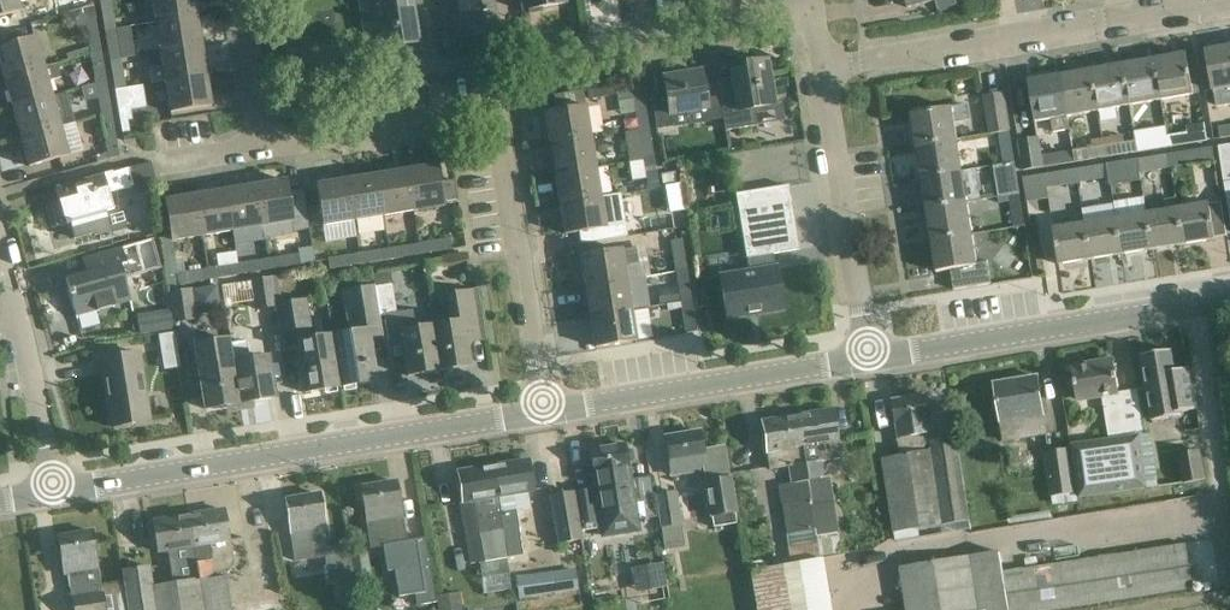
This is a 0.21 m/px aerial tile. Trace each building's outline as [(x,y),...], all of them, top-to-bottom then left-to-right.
[(15,0),(0,0),(0,16),(18,11),(15,0)] [(99,1),(104,30),(116,28),(111,0),(102,0),(99,1)] [(195,16),(192,0),(150,0),(154,22),(195,16)] [(364,27),(379,25),(383,48),(417,42),(410,0),(360,0),(364,27)] [(434,0),(439,27),(457,24),(459,35),(498,29),(493,0),(434,0)] [(523,10),(565,3),(564,0),(521,0),(523,10)] [(90,55),(100,53),(92,7),(82,10),(90,55)] [(596,16),(597,29),(621,26),(620,13),(596,16)] [(195,16),(154,22),(158,52),(199,46),(195,16)] [(116,28),(104,30),(109,60),(121,58),(116,28)] [(2,78),(43,67),(35,38),(0,47),(0,69),(2,78)] [(1229,87),(1229,45),(1205,50),(1212,90),(1229,87)] [(199,46),(158,52),(161,67),(148,69),(151,84),(163,82),(204,75),(199,46)] [(95,83),(105,80),(100,53),(90,55),(95,83)] [(1153,59),(1160,99),(1192,94),(1185,53),(1153,59)] [(121,58),(109,60),(114,90),(126,88),(121,58)] [(1121,65),(1128,105),(1160,99),(1153,59),(1121,65)] [(744,69),(729,71),(731,81),(716,83),(724,131),(756,125),(753,107),(774,104),(767,60),(743,64),(744,69)] [(43,67),(2,78),(10,107),(51,96),(47,81),(59,77),(55,64),(43,67)] [(1090,70),(1097,110),(1128,105),(1121,65),(1090,70)] [(1090,70),(1060,75),(1067,116),(1068,115),(1097,110),(1090,70)] [(666,95),(651,97),(656,129),(667,127),(666,117),(708,110),(701,72),(663,78),(666,95)] [(204,75),(163,82),(168,113),(209,106),(204,75)] [(1052,119),(1054,132),(1069,130),(1067,116),(1060,75),(1029,80),(1036,121),(1052,119)] [(101,114),(110,112),(105,80),(95,83),(101,114)] [(114,90),(119,121),(131,119),(126,88),(114,90)] [(51,96),(10,107),(18,136),(59,125),(71,122),(62,93),(51,96)] [(989,133),(1009,130),(1003,93),(983,96),(989,133)] [(638,130),(647,128),(642,97),(633,98),(638,130)] [(918,146),(958,139),(955,123),(970,120),(968,104),(913,113),(918,146)] [(544,113),(549,144),(591,137),(586,107),(544,113)] [(110,112),(101,114),(108,158),(118,156),(115,142),(110,112)] [(59,125),(18,136),(26,166),(67,155),(59,125)] [(1218,127),(1220,139),(1229,137),(1229,126),(1218,127)] [(647,128),(638,130),(643,159),(652,158),(647,128)] [(1009,130),(989,133),(989,134),(998,133),(1003,163),(1014,161),(1009,130)] [(1185,131),(1166,135),(1168,147),(1187,143),(1185,131)] [(549,144),(554,174),(595,167),(591,137),(549,144)] [(1022,170),(1041,167),(1037,137),(1017,140),(1022,170)] [(1155,137),(1136,140),(1138,152),(1157,149),(1155,137)] [(923,177),(963,170),(958,139),(918,146),(923,177)] [(1126,142),(1103,146),(1105,158),(1128,154),(1126,142)] [(1218,146),(1220,156),(1221,164),(1229,162),(1229,144),(1218,146)] [(1094,147),(1072,151),(1074,163),(1096,159),(1094,147)] [(1212,147),(1167,154),(1170,168),(1214,160),(1212,147)] [(1072,151),(1044,156),(1046,168),(1074,163),(1072,151)] [(1167,154),(1136,159),(1139,173),(1170,168),(1167,154)] [(652,158),(643,159),(648,189),(657,188),(652,158)] [(1136,159),(1106,164),(1108,178),(1109,178),(1110,185),(1140,180),(1139,173),(1136,159)] [(1000,196),(1008,195),(1020,193),(1014,161),(1003,163),(1003,165),(995,166),(1000,196)] [(1106,164),(1076,169),(1078,183),(1108,178),(1106,164)] [(435,167),(404,172),(411,213),(442,208),(441,206),(455,204),(452,182),(438,184),(435,167)] [(554,174),(559,204),(600,197),(595,167),(554,174)] [(128,169),(54,190),(57,203),(43,207),(49,228),(67,224),(71,239),(92,233),(93,235),(108,231),(103,212),(112,210),(108,194),(133,187),(128,169)] [(1076,169),(1022,178),(1026,202),(1049,198),(1047,188),(1078,183),(1076,169)] [(929,208),(968,201),(963,170),(923,177),(929,208)] [(404,172),(375,176),(381,217),(411,213),(404,172)] [(375,176),(345,181),(351,222),(381,217),(375,176)] [(321,227),(351,222),(345,181),(314,186),(321,227)] [(667,228),(686,227),(684,181),(665,182),(667,228)] [(302,191),(286,193),(285,183),(254,188),(260,227),(289,223),(290,232),(308,229),(302,191)] [(750,272),(719,278),(726,318),(783,309),(776,269),(775,268),(772,255),(799,250),(789,186),(736,194),(747,259),(748,259),(750,272)] [(254,188),(224,192),(230,232),(260,227),(254,188)] [(224,192),(194,197),(200,236),(230,232),(224,192)] [(1013,226),(1025,224),(1020,193),(1008,195),(1013,226)] [(600,197),(559,204),(564,234),(605,227),(603,213),(617,211),(614,195),(600,197)] [(170,241),(200,236),(194,197),(164,201),(170,241)] [(1182,243),(1175,198),(1163,200),(1165,210),(1145,213),(1151,249),(1182,243)] [(1175,198),(1182,243),(1213,238),(1207,203),(1177,208),(1175,198)] [(934,239),(974,233),(968,201),(929,208),(934,239)] [(1151,249),(1145,213),(1115,218),(1121,253),(1151,249)] [(1115,218),(1084,223),(1090,258),(1121,253),(1115,218)] [(1059,264),(1090,258),(1084,223),(1053,228),(1059,264)] [(934,239),(939,271),(951,269),(954,290),(991,284),(988,262),(979,264),(974,233),(934,239)] [(416,243),(418,255),(451,249),(449,238),(416,243)] [(675,273),(686,271),(681,240),(670,242),(675,273)] [(418,255),(416,243),(386,248),(388,260),(418,255)] [(265,260),(266,270),(315,262),(312,247),(298,250),(298,255),(265,260)] [(356,253),(358,265),(388,260),(386,248),(356,253)] [(584,288),(626,281),(624,266),(638,263),(636,248),(579,257),(584,288)] [(118,266),(124,265),(120,249),(88,258),(91,272),(64,280),(73,312),(93,306),(95,312),(113,307),(111,300),(126,296),(118,266)] [(358,265),(356,253),(327,259),(329,270),(358,265)] [(266,270),(265,260),(235,265),(237,275),(266,270)] [(237,275),(235,265),(206,270),(207,280),(237,275)] [(207,280),(206,270),(176,275),(178,285),(207,280)] [(686,271),(675,273),(680,303),(691,301),(686,271)] [(271,293),(269,278),(250,280),(255,311),(273,308),(271,293)] [(626,281),(584,288),(589,318),(642,309),(639,292),(628,293),(626,281)] [(331,342),(339,387),(373,381),(364,321),(379,319),(374,288),(358,290),(361,306),(346,309),(351,339),(331,342)] [(191,289),(169,292),(174,323),(196,320),(191,289)] [(431,327),(438,371),(468,367),(465,347),(471,342),(484,340),(476,291),(447,295),(452,324),(431,327)] [(691,301),(680,303),(685,329),(695,328),(691,301)] [(339,387),(331,342),(311,346),(306,315),(291,317),(289,304),(274,306),(278,335),(293,332),(303,392),(339,387)] [(644,309),(642,309),(589,318),(594,349),(640,341),(638,328),(644,327),(642,316),(645,315),(644,309)] [(438,371),(431,327),(416,329),(413,311),(383,316),(388,344),(402,342),(407,376),(438,371)] [(171,314),(157,316),(159,333),(174,331),(171,314)] [(176,332),(162,334),(163,344),(164,348),(178,346),(176,332)] [(205,408),(239,403),(229,345),(228,337),(194,342),(205,408)] [(229,345),(239,403),(273,397),(267,357),(246,361),(243,343),(229,345)] [(110,425),(148,419),(137,351),(99,357),(110,425)] [(1180,415),(1179,411),(1195,408),(1189,368),(1173,370),(1170,351),(1142,356),(1153,419),(1180,415)] [(1110,438),(1145,433),(1138,390),(1119,393),(1113,359),(1071,367),(1076,400),(1102,396),(1110,438)] [(994,382),(1000,423),(1003,441),(1046,433),(1044,415),(1037,375),(994,382)] [(931,415),(927,394),(893,400),(901,455),(883,458),(894,532),(896,532),(897,540),(920,536),(919,528),(969,520),(955,436),(949,437),(945,413),(931,415)] [(811,506),(821,557),(841,554),(837,533),(826,534),(822,503),(832,502),(829,477),(823,478),(820,461),(838,459),(836,443),(837,442),(832,410),(794,416),(811,506)] [(811,506),(794,416),(761,422),(766,454),(768,469),(787,466),(789,484),(777,486),(789,562),(821,557),(811,506)] [(735,524),(728,478),(723,447),(703,450),(700,431),(665,437),(671,475),(703,469),(705,482),(712,528),(735,524)] [(1145,433),(1110,438),(1072,444),(1081,500),(1160,486),(1150,432),(1145,433)] [(595,488),(603,538),(638,533),(636,521),(656,518),(649,476),(629,480),(627,464),(631,463),(633,460),(631,450),(628,448),(624,449),(623,444),(589,449),(595,488)] [(1071,448),(1044,452),(1050,497),(1078,493),(1071,448)] [(1200,450),(1178,453),(1183,483),(1205,480),(1200,450)] [(494,466),(508,553),(521,551),(515,511),(530,509),(527,491),(533,491),(528,460),(494,466)] [(508,553),(494,466),(457,472),(462,502),(460,503),(466,541),(480,538),(483,562),(507,558),(506,553),(508,553)] [(369,547),(383,544),(387,571),(395,570),(399,597),(414,594),(416,606),(436,603),(425,538),(405,541),(395,481),(359,487),(369,547)] [(582,530),(597,528),(590,489),(575,491),(582,530)] [(573,492),(549,496),(557,544),(582,540),(573,492)] [(675,492),(655,495),(660,528),(681,525),(675,492)] [(319,493),(285,499),(295,562),(325,557),(329,580),(352,576),(347,545),(328,548),(319,493)] [(188,514),(203,609),(231,609),(225,576),(215,578),(210,544),(229,540),(223,509),(188,514)] [(188,514),(152,520),(157,552),(177,549),(182,581),(152,586),(148,566),(122,570),(125,587),(128,609),(203,609),(188,514)] [(102,591),(91,531),(58,537),(64,575),(67,575),(73,609),(128,609),(125,587),(102,591)] [(1002,570),(999,551),(969,555),(898,567),(905,609),(1049,609),(1193,588),(1185,543),(1002,570)] [(750,568),(756,609),(833,609),(825,558),(750,568)] [(638,590),(667,585),(663,563),(634,569),(638,590)] [(518,598),(555,594),(553,572),(516,576),(518,598)] [(370,574),(352,576),(355,591),(373,588),(370,574)] [(460,593),(436,596),(438,609),(462,609),(460,593)]
